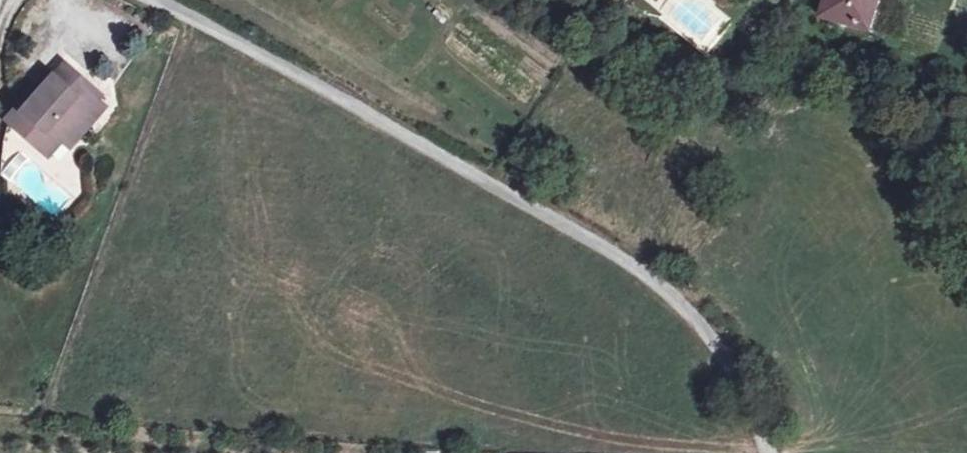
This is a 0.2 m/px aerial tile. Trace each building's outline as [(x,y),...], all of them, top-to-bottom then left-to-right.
[(879,0),(828,0),(822,20),(870,33),(879,0)] [(75,143),(97,118),(88,111),(102,96),(91,87),(94,83),(71,63),(60,77),(47,93),(39,85),(13,114),(52,153),(67,137),(75,143)] [(52,70),(39,85),(47,93),(60,77),(52,70)] [(88,111),(97,118),(109,103),(102,96),(88,111)]
